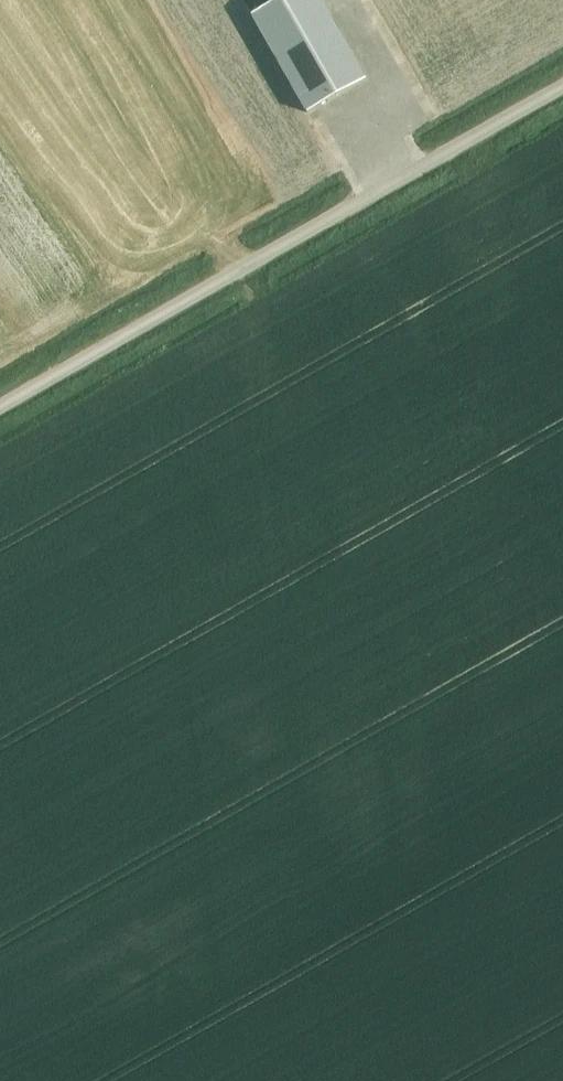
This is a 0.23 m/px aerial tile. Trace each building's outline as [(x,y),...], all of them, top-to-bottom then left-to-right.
[(307,113),(365,80),(319,0),(279,0),(251,16),(307,113)]
